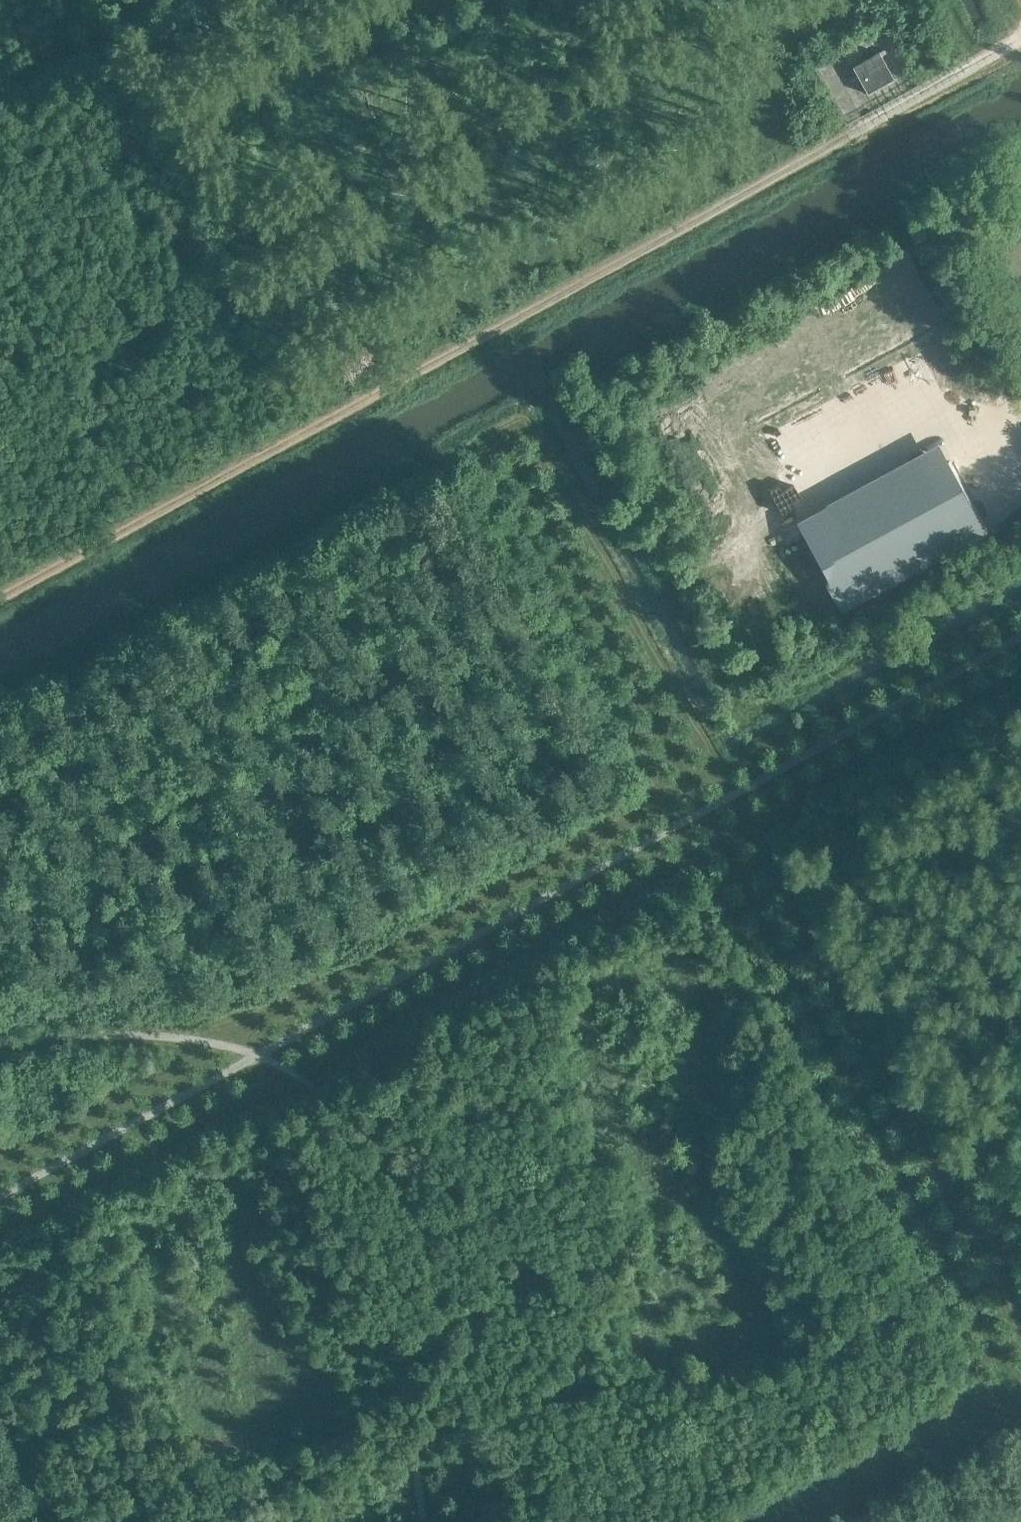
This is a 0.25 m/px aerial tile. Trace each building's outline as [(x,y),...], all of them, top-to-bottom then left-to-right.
[(893,78),(878,51),(852,66),(867,93),(893,78)] [(924,474),(950,460),(944,450),(796,530),(840,611),(963,545),(924,474)] [(950,460),(924,474),(963,545),(988,531),(950,460)]
